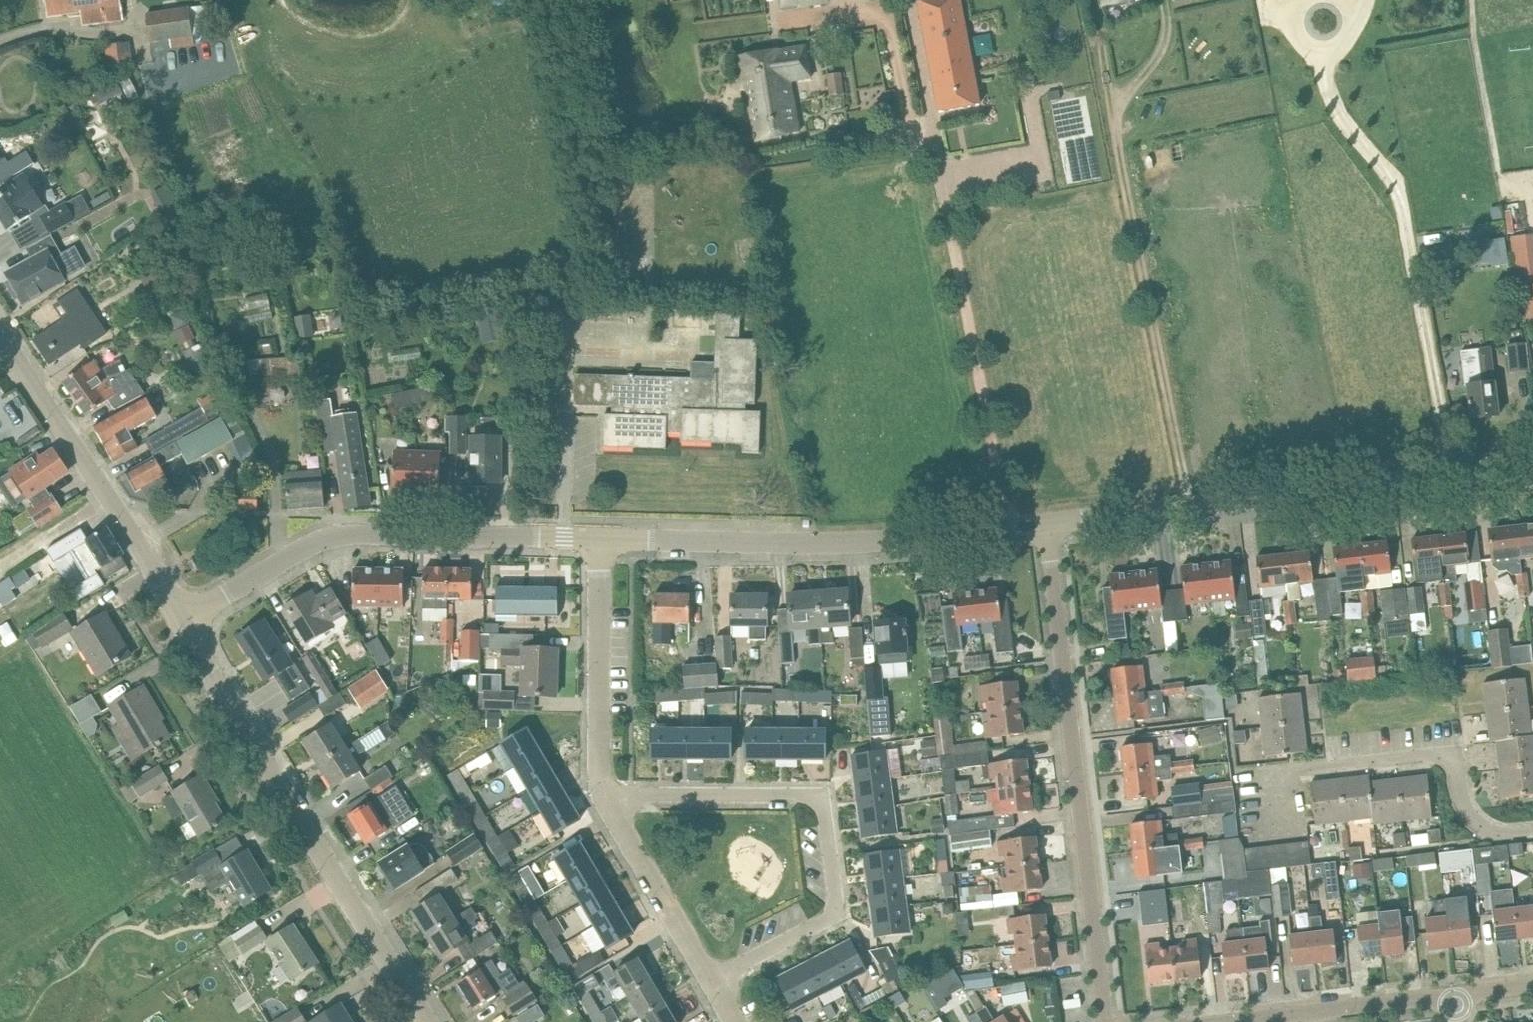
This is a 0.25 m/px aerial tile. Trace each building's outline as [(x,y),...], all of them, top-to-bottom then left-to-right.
[(48,16),(86,11),(87,24),(110,21),(123,19),(122,7),(123,7),(122,0),(46,0),(48,16)] [(976,85),(959,0),(935,0),(919,3),(940,112),(979,105),(976,85)] [(212,5),(147,15),(152,43),(216,32),(212,5)] [(130,43),(109,46),(112,70),(134,67),(130,43)] [(747,90),(757,142),(800,132),(790,81),(811,78),(805,46),(737,59),(743,91),(747,90)] [(842,69),(830,71),(832,93),(845,92),(842,69)] [(101,105),(123,91),(116,79),(93,93),(94,93),(89,96),(94,104),(99,102),(101,105)] [(1049,101),(1060,99),(1059,90),(1047,92),(1049,101)] [(10,163),(16,175),(35,164),(29,152),(10,163)] [(0,163),(0,185),(16,175),(10,163),(7,159),(0,163)] [(51,212),(46,204),(43,205),(24,175),(11,183),(14,188),(0,197),(0,217),(8,230),(38,211),(42,217),(51,212)] [(65,204),(51,212),(42,217),(50,233),(74,220),(65,204)] [(177,205),(163,213),(168,223),(182,216),(177,205)] [(1502,218),(1500,206),(1490,208),(1492,220),(1502,218)] [(51,289),(66,281),(64,279),(72,274),(85,266),(75,249),(62,256),(51,236),(53,235),(52,234),(26,248),(27,250),(28,249),(33,258),(6,273),(11,282),(8,283),(16,298),(19,296),(24,305),(44,293),(43,292),(50,288),(51,289)] [(1471,241),(1472,256),(1500,253),(1499,238),(1471,241)] [(1454,262),(1451,243),(1427,248),(1430,266),(1454,262)] [(1532,317),(1532,269),(1522,271),(1529,317),(1532,317)] [(70,315),(51,328),(53,330),(35,340),(51,363),(81,343),(84,349),(106,334),(77,291),(61,302),(70,315)] [(499,308),(478,312),(481,327),(488,326),(491,340),(505,337),(499,308)] [(183,312),(171,317),(177,329),(189,323),(183,312)] [(311,314),(296,317),(299,338),(314,336),(311,314)] [(760,453),(760,433),(761,412),(746,411),(746,403),(756,404),(758,342),(740,341),(740,316),(715,315),(714,362),(691,361),(690,377),(575,374),(574,405),(613,407),(612,414),(604,414),(603,447),(604,447),(604,446),(665,448),(665,449),(666,449),(667,433),(681,433),(681,442),(682,442),(682,441),(743,443),(743,452),(760,453)] [(1527,369),(1524,343),(1507,345),(1511,371),(1527,369)] [(1499,415),(1497,395),(1495,383),(1494,383),(1490,348),(1461,351),(1465,387),(1467,387),(1470,419),(1499,415)] [(228,384),(304,379),(302,356),(226,361),(228,384)] [(90,364),(81,369),(63,382),(87,415),(105,403),(113,414),(140,399),(130,385),(133,383),(126,373),(106,380),(103,382),(90,364)] [(409,404),(422,402),(420,389),(407,391),(409,404)] [(409,404),(407,391),(395,392),(397,405),(409,404)] [(157,417),(153,409),(146,397),(94,426),(114,461),(138,448),(129,432),(157,417)] [(356,415),(336,419),(333,400),(319,402),(327,453),(338,452),(347,509),(370,505),(356,415)] [(153,455),(176,442),(212,422),(204,407),(145,440),(153,455)] [(453,430),(453,454),(468,454),(468,417),(446,417),(446,430),(453,430)] [(176,442),(153,455),(154,457),(125,473),(136,492),(142,488),(149,500),(154,501),(174,490),(161,466),(182,454),(189,465),(188,465),(234,440),(222,419),(177,444),(176,442)] [(487,486),(487,482),(501,482),(501,438),(471,438),(471,482),(474,482),(474,486),(487,486)] [(11,472),(2,479),(19,504),(29,498),(34,505),(27,510),(38,527),(64,511),(52,493),(49,495),(44,488),(46,486),(68,471),(54,450),(42,459),(38,454),(28,461),(17,469),(11,472)] [(416,495),(418,451),(394,451),(393,494),(416,495)] [(418,451),(416,495),(440,496),(441,452),(418,451)] [(289,510),(325,506),(321,470),(310,471),(310,466),(304,467),(305,471),(287,473),(287,481),(286,481),(289,510)] [(232,493),(232,507),(258,508),(258,494),(232,493)] [(1516,527),(1519,558),(1532,556),(1532,525),(1516,527)] [(1519,558),(1516,527),(1489,531),(1493,566),(1497,571),(1506,570),(1512,574),(1521,573),(1519,558)] [(64,555),(79,546),(84,555),(88,562),(97,556),(103,566),(124,554),(108,528),(87,541),(88,541),(85,543),(78,532),(58,545),(64,555)] [(1465,533),(1438,537),(1444,583),(1439,583),(1440,595),(1450,595),(1448,583),(1456,582),(1454,565),(1467,563),(1469,563),(1468,562),(1465,533)] [(1444,583),(1438,537),(1411,540),(1415,570),(1428,568),(1430,584),(1439,583),(1444,583)] [(1387,542),(1361,546),(1366,588),(1393,585),(1387,542)] [(1361,546),(1334,549),(1339,593),(1366,589),(1366,588),(1361,546)] [(1310,551),(1283,555),(1287,585),(1288,600),(1301,599),(1299,584),(1314,582),(1310,551)] [(1287,585),(1283,555),(1256,558),(1260,588),(1287,585)] [(202,567),(201,566),(197,557),(189,562),(194,572),(202,567)] [(1469,563),(1467,563),(1470,585),(1465,585),(1467,610),(1484,608),(1481,584),(1483,584),(1480,560),(1468,562),(1469,563)] [(1231,561),(1206,564),(1211,601),(1235,599),(1234,586),(1231,561)] [(1186,604),(1211,601),(1206,564),(1181,567),(1186,604)] [(379,606),(379,568),(354,568),(354,606),(379,606)] [(379,568),(379,606),(404,606),(404,569),(379,568)] [(448,599),(448,569),(424,569),(424,599),(448,599)] [(473,569),(448,569),(448,599),(472,599),(473,569)] [(1133,572),(1137,610),(1162,607),(1158,569),(1133,572)] [(29,579),(25,572),(0,588),(0,600),(6,610),(16,603),(12,597),(16,594),(13,589),(29,579)] [(1124,612),(1137,610),(1133,572),(1110,575),(1111,587),(1103,588),(1109,640),(1127,638),(1124,612)] [(101,573),(83,583),(80,585),(86,596),(107,584),(101,573)] [(1517,586),(1528,584),(1527,573),(1516,575),(1517,586)] [(1330,621),(1325,579),(1314,581),(1319,622),(1330,621)] [(1528,584),(1517,586),(1519,597),(1529,595),(1528,584)] [(1246,585),(1234,586),(1235,599),(1238,617),(1250,616),(1246,585)] [(496,586),(496,600),(485,600),(485,612),(496,612),(496,616),(539,616),(559,616),(559,586),(557,586),(558,589),(497,589),(497,586),(496,586)] [(1407,588),(1411,615),(1424,613),(1421,587),(1407,588)] [(1008,599),(999,600),(998,588),(975,591),(979,623),(993,621),(997,653),(1014,651),(1008,599)] [(345,614),(341,607),(331,589),(316,598),(312,592),(287,607),(308,643),(324,634),(321,628),(345,614)] [(1384,622),(1408,619),(1404,589),(1381,592),(1384,622)] [(847,591),(818,593),(820,626),(821,626),(821,642),(835,641),(834,630),(832,630),(831,625),(850,624),(847,591)] [(942,607),(948,652),(963,650),(960,625),(979,623),(975,591),(953,594),(954,605),(942,607)] [(1362,604),(1372,603),(1371,591),(1361,592),(1362,604)] [(789,595),(790,608),(778,608),(780,633),(791,632),(791,628),(808,627),(809,643),(821,642),(820,626),(818,593),(789,595)] [(654,643),(671,643),(671,623),(690,623),(690,595),(654,595),(654,623),(655,623),(654,643)] [(732,595),(732,615),(732,625),(748,626),(748,639),(765,639),(765,626),(767,626),(768,596),(732,595)] [(1450,595),(1440,595),(1441,606),(1435,607),(1436,620),(1445,619),(1444,607),(1451,606),(1450,595)] [(1263,600),(1250,601),(1253,637),(1267,636),(1263,600)] [(1286,614),(1293,613),(1292,602),(1285,603),(1286,614)] [(1372,603),(1362,604),(1364,616),(1374,615),(1372,603)] [(1451,606),(1444,607),(1445,619),(1453,618),(1451,606)] [(1176,621),(1188,620),(1186,609),(1174,610),(1176,621)] [(1174,610),(1162,612),(1164,623),(1176,621),(1174,610)] [(25,634),(33,648),(72,626),(64,612),(25,634)] [(106,613),(88,624),(73,633),(99,675),(131,656),(106,613)] [(1293,613),(1286,614),(1287,625),(1295,624),(1293,613)] [(441,632),(452,632),(452,619),(441,619),(441,632)] [(910,660),(909,650),(907,630),(905,631),(904,620),(876,623),(878,653),(883,652),(884,662),(910,660)] [(266,681),(276,675),(293,664),(292,663),(265,621),(238,637),(266,681)] [(1250,622),(1238,624),(1240,639),(1252,637),(1250,622)] [(491,634),(500,633),(501,624),(484,624),(484,633),(491,634)] [(864,658),(862,627),(848,628),(850,659),(864,658)] [(480,630),(464,630),(464,661),(480,661),(480,647),(480,633),(480,630)] [(1490,653),(1493,668),(1512,665),(1507,630),(1487,633),(1490,653)] [(452,632),(441,632),(441,645),(452,646),(452,632)] [(791,632),(780,633),(782,662),(794,661),(791,632)] [(484,633),(480,633),(480,647),(491,648),(491,634),(484,633)] [(524,636),(524,635),(491,634),(491,648),(499,648),(499,649),(504,649),(503,664),(523,665),(522,695),(556,697),(558,650),(546,649),(546,646),(536,646),(535,649),(524,648),(524,636)] [(373,652),(385,646),(378,635),(367,641),(373,652)] [(734,668),(731,636),(715,638),(718,670),(734,668)] [(361,642),(349,648),(355,658),(366,652),(361,642)] [(1130,656),(1128,644),(1117,645),(1119,657),(1130,656)] [(373,652),(379,663),(391,657),(385,646),(373,652)] [(328,700),(339,693),(315,653),(304,660),(328,700)] [(991,668),(989,655),(977,656),(978,669),(991,668)] [(977,656),(964,658),(966,671),(978,669),(977,656)] [(1376,678),(1374,658),(1346,661),(1348,681),(1361,679),(1376,678)] [(408,660),(407,691),(426,684),(426,660),(408,660)] [(293,664),(276,675),(292,700),(311,688),(295,663),(293,664)] [(716,664),(683,667),(684,688),(718,686),(716,664)] [(1115,695),(1144,692),(1141,666),(1112,669),(1115,695)] [(883,697),(881,669),(881,667),(865,669),(870,737),(892,735),(889,697),(883,697)] [(942,668),(932,669),(934,682),(943,681),(942,668)] [(476,675),(463,675),(463,685),(476,685),(476,675)] [(1308,675),(1296,676),(1297,686),(1309,685),(1308,675)] [(1487,712),(1529,707),(1525,678),(1483,683),(1487,712)] [(987,712),(1020,708),(1017,682),(979,686),(981,701),(986,701),(987,712)] [(358,683),(349,688),(362,708),(371,703),(358,683)] [(1182,683),(1171,684),(1172,693),(1183,692),(1182,688),(1182,683)] [(1160,686),(1161,691),(1161,694),(1172,693),(1171,684),(1160,686)] [(1190,693),(1204,698),(1221,696),(1219,684),(1190,687),(1190,693)] [(140,756),(158,746),(162,744),(161,742),(169,737),(155,713),(158,711),(144,687),(111,707),(121,724),(115,728),(121,738),(127,735),(140,756)] [(799,703),(799,689),(771,688),(771,693),(771,702),(799,703)] [(833,690),(799,689),(799,703),(832,704),(833,690)] [(679,703),(679,691),(672,691),(652,691),(652,703),(672,703),(679,703)] [(679,691),(679,703),(681,703),(681,714),(689,714),(689,703),(699,703),(698,710),(705,710),(705,698),(699,698),(699,692),(679,691)] [(1144,692),(1115,695),(1119,723),(1164,718),(1161,694),(1161,691),(1144,693),(1144,692)] [(514,709),(514,693),(485,692),(485,708),(514,709)] [(771,702),(771,693),(740,692),(740,704),(771,705),(771,702)] [(318,706),(310,693),(283,710),(292,723),(318,706)] [(339,693),(328,700),(318,706),(325,718),(347,704),(339,693)] [(1264,727),(1304,722),(1300,693),(1260,698),(1264,727)] [(1236,694),(1225,696),(1227,710),(1238,708),(1236,694)] [(841,705),(858,705),(858,695),(841,695),(841,705)] [(81,724),(101,712),(91,696),(71,707),(81,724)] [(705,698),(705,710),(725,710),(725,699),(705,698)] [(1529,707),(1487,712),(1490,741),(1532,736),(1529,707)] [(1020,708),(987,712),(988,724),(984,725),(985,738),(1023,733),(1020,708)] [(500,713),(487,713),(487,726),(500,726),(500,713)] [(939,757),(987,751),(986,740),(952,744),(949,717),(935,719),(939,757)] [(1307,752),(1304,722),(1264,727),(1267,756),(1307,752)] [(320,765),(345,749),(331,726),(322,731),(305,742),(320,765)] [(1194,733),(1198,746),(1219,741),(1216,727),(1194,733)] [(513,768),(540,752),(527,729),(500,745),(513,768)] [(679,759),(679,730),(652,730),(652,758),(679,759)] [(679,730),(679,759),(705,759),(705,730),(679,730)] [(731,730),(705,730),(705,759),(731,759),(731,730)] [(1234,731),(1235,744),(1246,743),(1245,730),(1244,730),(1234,731)] [(773,759),(773,731),(746,731),(746,759),(773,759)] [(773,731),(773,759),(799,759),(799,731),(773,731)] [(826,731),(799,731),(799,759),(826,759),(826,731)] [(1490,741),(1490,742),(1496,741),(1500,769),(1532,765),(1532,736),(1490,741)] [(935,739),(921,741),(923,757),(937,756),(935,739)] [(359,740),(345,749),(320,765),(334,787),(351,776),(359,771),(352,759),(365,751),(359,740)] [(1167,754),(1152,756),(1151,743),(1121,747),(1125,773),(1169,768),(1169,771),(1181,770),(1180,761),(1168,763),(1167,754)] [(856,783),(890,778),(886,750),(852,755),(856,783)] [(987,751),(939,757),(944,796),(946,796),(956,795),(958,795),(954,767),(989,763),(987,751)] [(462,799),(473,792),(466,779),(494,762),(489,752),(449,776),(462,799)] [(540,752),(513,768),(527,790),(553,775),(540,752)] [(415,765),(422,777),(434,770),(427,758),(415,765)] [(996,789),(1029,785),(1026,759),(988,764),(990,779),(994,778),(996,789)] [(1192,760),(1180,761),(1181,770),(1182,772),(1194,771),(1192,760)] [(1500,769),(1503,798),(1532,795),(1532,765),(1500,769)] [(170,782),(160,767),(132,784),(141,800),(170,782)] [(394,778),(387,767),(367,779),(374,791),(394,778)] [(1169,768),(1125,773),(1128,801),(1148,798),(1157,797),(1155,780),(1170,778),(1169,771),(1169,768)] [(567,797),(553,775),(527,790),(540,813),(567,797)] [(203,776),(186,786),(174,793),(200,836),(219,825),(218,824),(225,819),(210,794),(213,792),(203,776)] [(1374,824),(1369,776),(1340,779),(1344,821),(1372,819),(1373,824),(1374,824)] [(1403,821),(1398,779),(1370,782),(1369,776),(1374,824),(1403,821)] [(1398,779),(1403,821),(1432,817),(1427,776),(1398,779)] [(890,778),(856,783),(859,810),(893,806),(890,778)] [(1344,821),(1340,779),(1311,783),(1316,825),(1335,822),(1344,821)] [(939,780),(926,781),(927,794),(941,792),(939,780)] [(1199,784),(1171,787),(1173,807),(1201,804),(1199,784)] [(992,801),(994,816),(987,817),(989,830),(1014,827),(1013,813),(1033,811),(1029,785),(996,789),(997,801),(992,801)] [(487,814),(473,792),(462,799),(476,821),(487,814)] [(956,795),(946,796),(948,816),(959,815),(956,795)] [(567,797),(540,813),(553,836),(580,820),(567,797)] [(414,812),(405,798),(395,804),(405,818),(414,812)] [(367,844),(384,834),(389,831),(386,827),(398,820),(391,809),(379,816),(371,802),(349,816),(367,844)] [(1173,807),(1171,807),(1173,819),(1210,815),(1209,803),(1201,804),(1173,807)] [(893,806),(859,810),(863,838),(897,834),(893,806)] [(1236,813),(1222,818),(1225,840),(1239,838),(1236,813)] [(487,814),(476,821),(490,844),(500,837),(487,814)] [(987,817),(948,821),(950,834),(989,830),(987,817)] [(942,820),(930,821),(931,833),(943,832),(942,820)] [(1178,832),(1161,834),(1160,821),(1131,824),(1134,851),(1163,848),(1179,846),(1180,851),(1181,851),(1192,850),(1190,839),(1179,841),(1178,832)] [(991,850),(989,830),(950,834),(952,855),(991,850)] [(1440,830),(1427,831),(1429,842),(1442,841),(1440,830)] [(1406,845),(1404,832),(1393,834),(1395,847),(1406,845)] [(456,865),(483,848),(475,835),(448,852),(456,865)] [(514,859),(500,837),(490,844),(503,866),(514,859)] [(1005,867),(1039,863),(1036,837),(997,841),(999,857),(1003,857),(1005,867)] [(1201,838),(1190,839),(1192,850),(1202,849),(1203,853),(1223,851),(1222,843),(1202,845),(1201,838)] [(1298,842),(1300,865),(1311,864),(1311,861),(1309,841),(1298,842)] [(948,842),(936,843),(938,856),(950,855),(948,842)] [(1300,865),(1298,842),(1287,844),(1289,866),(1300,865)] [(568,881),(593,866),(580,843),(554,858),(568,881)] [(1514,844),(1509,845),(1511,856),(1524,855),(1522,843),(1514,844)] [(397,888),(414,878),(424,871),(436,863),(428,851),(425,847),(421,845),(417,844),(412,845),(408,846),(381,863),(397,888)] [(1289,866),(1287,844),(1276,845),(1279,867),(1287,866),(1289,866)] [(1276,845),(1266,846),(1268,868),(1270,868),(1279,867),(1276,845)] [(1163,848),(1134,851),(1137,878),(1183,873),(1181,851),(1180,851),(1179,846),(1163,848)] [(1266,846),(1255,847),(1257,869),(1268,868),(1266,846)] [(1360,846),(1349,848),(1350,860),(1361,858),(1360,846)] [(1257,869),(1255,847),(1244,848),(1246,864),(1246,870),(1257,869)] [(1463,870),(1475,869),(1472,849),(1439,853),(1442,873),(1463,870)] [(215,850),(194,863),(177,873),(184,885),(204,874),(213,890),(230,880),(245,905),(271,890),(248,851),(222,867),(220,864),(223,862),(215,850)] [(869,882),(903,878),(899,850),(865,854),(869,882)] [(1436,863),(1435,852),(1407,856),(1408,867),(1436,863)] [(1374,871),(1394,869),(1393,858),(1373,860),(1374,871)] [(1039,863),(1005,867),(1006,879),(1002,879),(1004,893),(1042,889),(1039,863)] [(1335,863),(1312,865),(1313,878),(1324,877),(1337,875),(1335,863)] [(1369,863),(1353,865),(1355,877),(1371,875),(1369,863)] [(1246,864),(1222,867),(1224,880),(1237,878),(1247,877),(1246,870),(1246,864)] [(606,889),(593,866),(568,881),(581,904),(606,889)] [(1237,878),(1239,899),(1272,895),(1269,869),(1247,872),(1248,877),(1247,877),(1237,878)] [(1487,869),(1476,871),(1479,892),(1490,891),(1487,869)] [(1529,892),(1526,869),(1514,871),(1517,893),(1529,892)] [(456,883),(449,872),(430,884),(437,895),(456,883)] [(527,906),(538,899),(524,877),(513,883),(527,906)] [(906,905),(903,878),(869,882),(872,910),(906,905)] [(1223,901),(1239,899),(1237,878),(1224,880),(1221,880),(1223,901)] [(1223,912),(1220,879),(1202,881),(1207,933),(1219,932),(1217,912),(1223,912)] [(955,899),(954,885),(940,887),(941,901),(955,899)] [(1288,885),(1272,887),(1275,917),(1291,915),(1288,885)] [(962,908),(993,906),(992,887),(961,889),(962,908)] [(606,889),(581,904),(594,926),(620,911),(606,889)] [(1340,915),(1340,890),(1323,890),(1323,915),(1340,915)] [(1141,915),(1161,912),(1165,912),(1163,892),(1139,895),(1141,915)] [(428,935),(472,907),(454,918),(440,896),(430,902),(413,913),(428,935)] [(538,899),(527,906),(540,928),(551,921),(538,899)] [(1450,947),(1445,901),(1445,899),(1434,901),(1436,918),(1425,920),(1428,950),(1450,947)] [(1469,914),(1458,916),(1457,900),(1445,901),(1450,947),(1472,944),(1469,914)] [(952,903),(943,904),(944,909),(948,913),(953,912),(952,903)] [(910,933),(906,905),(872,910),(876,938),(910,933)] [(1012,906),(998,908),(999,917),(1013,915),(1012,906)] [(1518,939),(1532,937),(1532,906),(1514,909),(1518,939)] [(472,907),(428,935),(442,958),(458,947),(467,962),(484,951),(498,942),(492,931),(471,945),(461,929),(479,918),(472,907)] [(1401,923),(1392,924),(1390,908),(1377,909),(1379,926),(1383,955),(1405,952),(1401,923)] [(1518,939),(1514,909),(1493,911),(1496,941),(1518,939)] [(633,934),(620,911),(594,926),(608,949),(633,934)] [(966,912),(956,913),(958,925),(967,924),(966,912)] [(1045,914),(1016,918),(1008,919),(1010,934),(1015,933),(1016,944),(1048,940),(1045,914)] [(559,916),(551,921),(540,928),(554,951),(565,944),(560,936),(568,931),(559,916)] [(1334,931),(1324,932),(1322,917),(1310,918),(1312,934),(1315,963),(1337,961),(1334,931)] [(1260,927),(1242,929),(1244,942),(1247,971),(1269,969),(1267,949),(1266,944),(1271,943),(1273,943),(1270,920),(1260,921),(1260,927)] [(262,924),(237,939),(245,951),(269,936),(262,924)] [(269,942),(286,968),(293,979),(317,963),(293,926),(269,942)] [(1152,926),(1143,926),(1143,941),(1167,941),(1167,928),(1152,928),(1152,926)] [(1383,955),(1379,926),(1357,928),(1361,958),(1383,955)] [(1228,944),(1222,945),(1223,954),(1225,974),(1247,971),(1244,942),(1242,929),(1242,928),(1226,930),(1228,944)] [(1315,963),(1312,934),(1290,936),(1293,966),(1315,963)] [(851,940),(826,953),(842,984),(867,971),(851,940)] [(1048,940),(1016,944),(1017,956),(1012,956),(1014,971),(1051,966),(1048,940)] [(1182,948),(1172,949),(1176,980),(1202,977),(1197,940),(1181,942),(1182,948)] [(565,944),(554,951),(567,973),(578,966),(565,944)] [(1176,980),(1172,949),(1161,950),(1160,944),(1145,946),(1149,983),(1176,980)] [(579,961),(585,971),(602,961),(596,952),(579,961)] [(842,984),(826,953),(801,966),(817,996),(842,984)] [(242,954),(230,962),(236,971),(248,964),(242,954)] [(613,974),(621,987),(613,992),(618,1001),(626,996),(652,981),(638,958),(613,974)] [(908,985),(895,959),(878,968),(886,983),(893,979),(898,990),(908,985)] [(508,969),(499,975),(491,963),(480,970),(475,973),(458,983),(475,1009),(492,999),(496,996),(495,994),(501,990),(506,998),(503,1000),(512,1015),(535,1001),(523,982),(518,985),(508,969)] [(817,996),(801,966),(776,979),(792,1009),(817,996)] [(952,970),(923,988),(934,1005),(937,1010),(947,1004),(944,998),(963,987),(952,970)] [(993,984),(992,972),(961,975),(963,987),(993,984)] [(592,1017),(603,1010),(591,989),(602,983),(596,973),(574,986),(592,1017)] [(652,981),(626,996),(640,1019),(665,1004),(652,981)] [(1004,1005),(1028,1001),(1026,983),(1001,987),(1004,1005)] [(860,1000),(852,986),(845,989),(857,1012),(888,996),(883,988),(860,1000)] [(983,1008),(974,992),(964,994),(965,995),(982,1021),(1008,1021),(1005,1016),(995,1021),(986,1007),(983,1008)] [(901,994),(889,1000),(895,1010),(907,1004),(901,994)] [(965,995),(958,1000),(971,1021),(982,1021),(965,995)] [(325,1013),(312,1021),(352,1021),(341,1005),(343,1004),(342,1003),(325,1013)] [(522,1021),(535,1021),(547,1015),(540,1004),(519,1017),(522,1021)] [(642,1021),(676,1021),(665,1004),(640,1019),(642,1021)] [(831,1004),(824,1008),(829,1018),(836,1014),(831,1004)] [(950,1006),(937,1013),(943,1021),(959,1021),(950,1006)] [(592,1017),(595,1021),(610,1021),(603,1010),(592,1017)] [(779,1015),(783,1021),(796,1021),(789,1010),(779,1015)] [(295,1011),(276,1021),(301,1021),(295,1011)]
